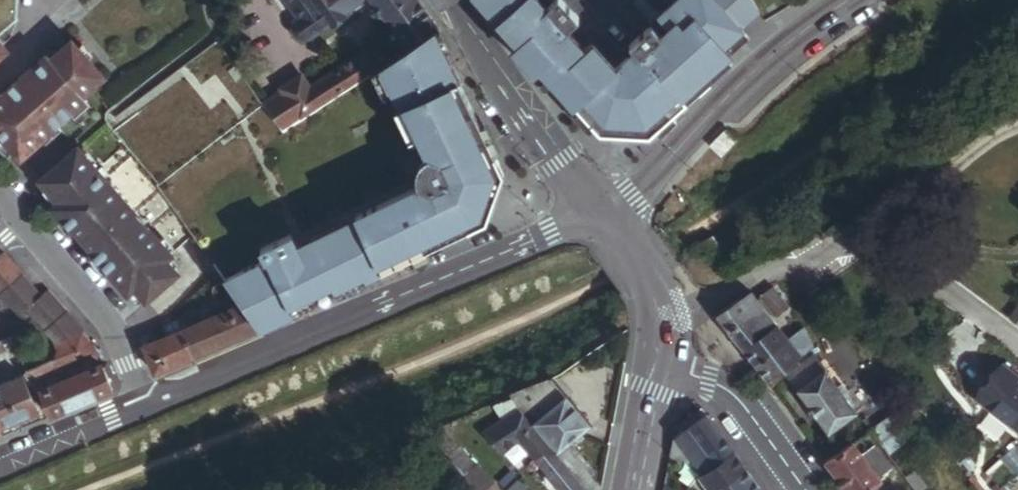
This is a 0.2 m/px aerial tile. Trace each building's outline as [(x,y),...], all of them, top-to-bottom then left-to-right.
[(18,6),(18,0),(0,0),(0,25),(18,6)] [(363,11),(364,13),(370,9),(370,6),(377,8),(374,16),(378,20),(383,19),(409,0),(285,0),(303,25),(299,28),(298,30),(296,36),(296,40),(298,43),(304,47),(312,48),(316,47),(358,18),(356,16),(363,11)] [(428,15),(417,0),(409,0),(383,19),(397,39),(428,15)] [(486,10),(492,4),(504,18),(498,23),(519,46),(514,51),(536,77),(542,72),(601,138),(608,138),(608,133),(643,134),(643,139),(651,140),(688,106),(683,100),(731,56),(725,49),(743,32),(715,0),(679,0),(649,27),(651,29),(630,48),(635,54),(616,71),(593,45),(585,52),(567,32),(580,21),(575,15),(582,8),(575,0),(558,0),(554,3),(552,0),(478,0),(486,10)] [(743,32),(761,16),(753,0),(715,0),(743,32)] [(16,23),(18,6),(0,25),(0,38),(16,23)] [(407,53),(434,33),(438,30),(428,15),(397,39),(407,53)] [(484,227),(502,179),(434,33),(407,53),(383,72),(375,77),(364,85),(358,90),(346,99),(324,116),(304,130),(286,144),(267,120),(160,200),(244,309),(260,331),(368,286),(366,284),(484,227)] [(154,192),(261,112),(217,45),(117,117),(106,102),(99,107),(104,114),(102,116),(99,122),(101,130),(154,192)] [(99,82),(69,47),(49,64),(45,59),(0,97),(0,155),(5,159),(13,153),(21,148),(26,154),(84,104),(79,99),(99,82)] [(357,75),(368,67),(375,62),(369,54),(332,81),(339,89),(352,80),(358,90),(364,85),(357,75)] [(373,73),(380,68),(375,62),(368,67),(373,73)] [(373,73),(368,67),(357,75),(364,85),(375,77),(373,73)] [(375,77),(383,72),(380,68),(373,73),(375,77)] [(358,90),(352,80),(339,89),(346,99),(358,90)] [(346,99),(339,89),(332,81),(310,97),(324,116),(346,99)] [(310,97),(304,88),(284,103),(286,106),(304,130),(324,116),(310,97)] [(304,130),(286,106),(267,120),(286,144),(304,130)] [(160,200),(267,120),(261,112),(154,192),(160,200)] [(721,158),(736,143),(728,133),(712,150),(721,158)] [(19,160),(26,154),(21,148),(13,153),(19,160)] [(172,257),(78,149),(39,183),(57,205),(52,210),(127,298),(135,291),(146,303),(179,276),(167,261),(172,257)] [(2,257),(0,259),(0,296),(7,303),(21,320),(28,314),(47,337),(69,319),(48,296),(41,301),(2,257)] [(789,312),(774,292),(761,301),(776,321),(789,312)] [(731,334),(763,311),(752,296),(750,297),(718,317),(731,334)] [(260,331),(244,309),(183,334),(194,359),(260,331)] [(743,352),(776,329),(763,311),(731,334),(743,352)] [(83,335),(69,319),(47,337),(56,347),(62,344),(81,336),(83,335)] [(755,368),(788,344),(776,329),(743,352),(755,368)] [(812,350),(806,332),(788,344),(798,359),(812,350)] [(194,359),(183,334),(144,351),(154,376),(194,359)] [(92,349),(81,336),(62,344),(68,359),(92,349)] [(13,350),(10,341),(0,345),(0,355),(13,350)] [(766,384),(798,359),(788,344),(755,368),(766,384)] [(83,368),(101,361),(92,349),(68,359),(61,362),(66,375),(83,368)] [(17,358),(13,350),(0,355),(0,365),(17,358)] [(855,415),(815,358),(787,379),(828,434),(855,415)] [(38,387),(66,375),(61,362),(25,377),(30,390),(38,387)] [(87,375),(83,368),(66,375),(69,382),(87,375)] [(1006,369),(979,400),(1017,435),(1017,427),(991,404),(1004,389),(1017,400),(1017,379),(1006,369)] [(110,394),(100,370),(87,375),(69,382),(80,407),(110,394)] [(42,394),(69,382),(66,375),(38,387),(42,394)] [(36,415),(22,382),(4,389),(18,422),(36,415)] [(80,407),(69,382),(42,394),(40,395),(51,419),(80,407)] [(517,408),(557,391),(551,383),(512,397),(512,400),(517,408)] [(4,389),(0,391),(0,430),(18,422),(4,389)] [(1004,389),(991,404),(1017,427),(1017,400),(1004,389)] [(557,391),(517,408),(522,414),(524,416),(553,453),(582,489),(599,489),(566,449),(589,430),(557,391)] [(522,443),(510,426),(524,416),(522,414),(489,434),(504,454),(522,443)] [(553,453),(524,416),(510,426),(522,443),(539,464),(553,453)] [(908,441),(890,417),(870,432),(883,450),(887,457),(908,441)] [(735,455),(709,419),(679,441),(677,438),(673,456),(679,464),(688,458),(702,478),(735,455)] [(861,459),(868,455),(870,459),(883,450),(870,432),(861,438),(856,442),(825,465),(843,489),(873,489),(879,486),(861,459)] [(861,438),(857,432),(852,436),(856,442),(861,438)] [(449,447),(438,434),(429,441),(440,455),(449,447)] [(553,453),(539,464),(559,489),(582,489),(553,453)] [(748,472),(735,455),(702,478),(711,489),(724,489),(732,484),(748,472)] [(748,472),(732,484),(736,489),(761,489),(748,472)] [(911,475),(905,480),(912,489),(921,489),(911,475)]
